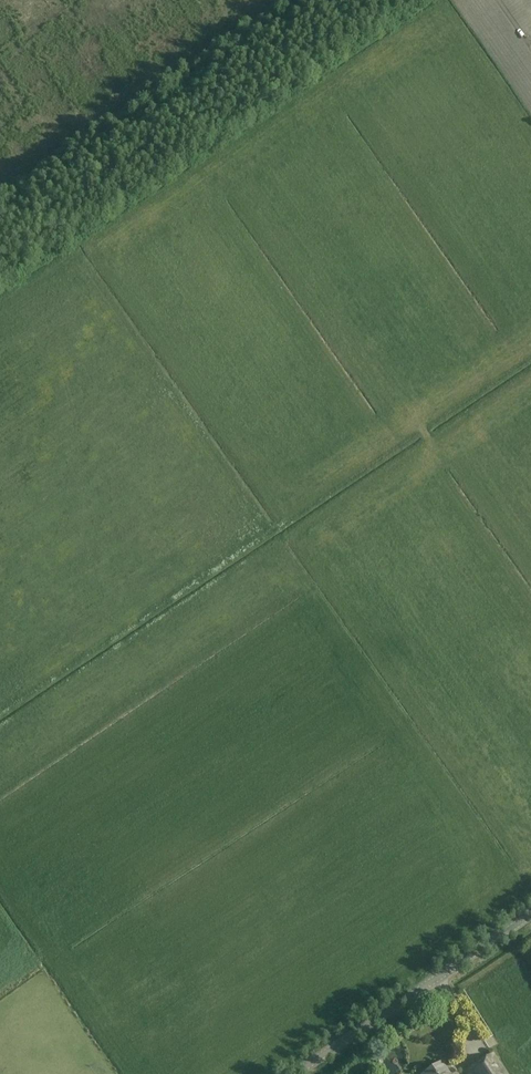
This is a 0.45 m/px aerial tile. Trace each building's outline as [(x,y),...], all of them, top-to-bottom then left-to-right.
[(401,991),(396,993),(399,1002),(404,999),(401,991)] [(493,1054),(464,1073),(507,1073),(493,1054)] [(441,1062),(423,1073),(450,1073),(441,1062)]
